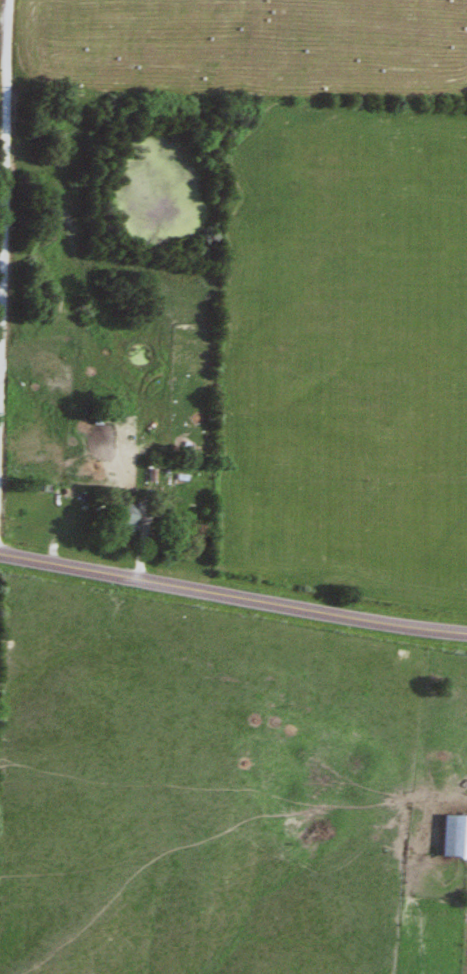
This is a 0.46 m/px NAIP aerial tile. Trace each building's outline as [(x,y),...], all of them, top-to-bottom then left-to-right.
[(128,535),(128,506),(109,506),(109,535),(128,535)] [(438,859),(466,859),(466,818),(438,818),(438,859)]
